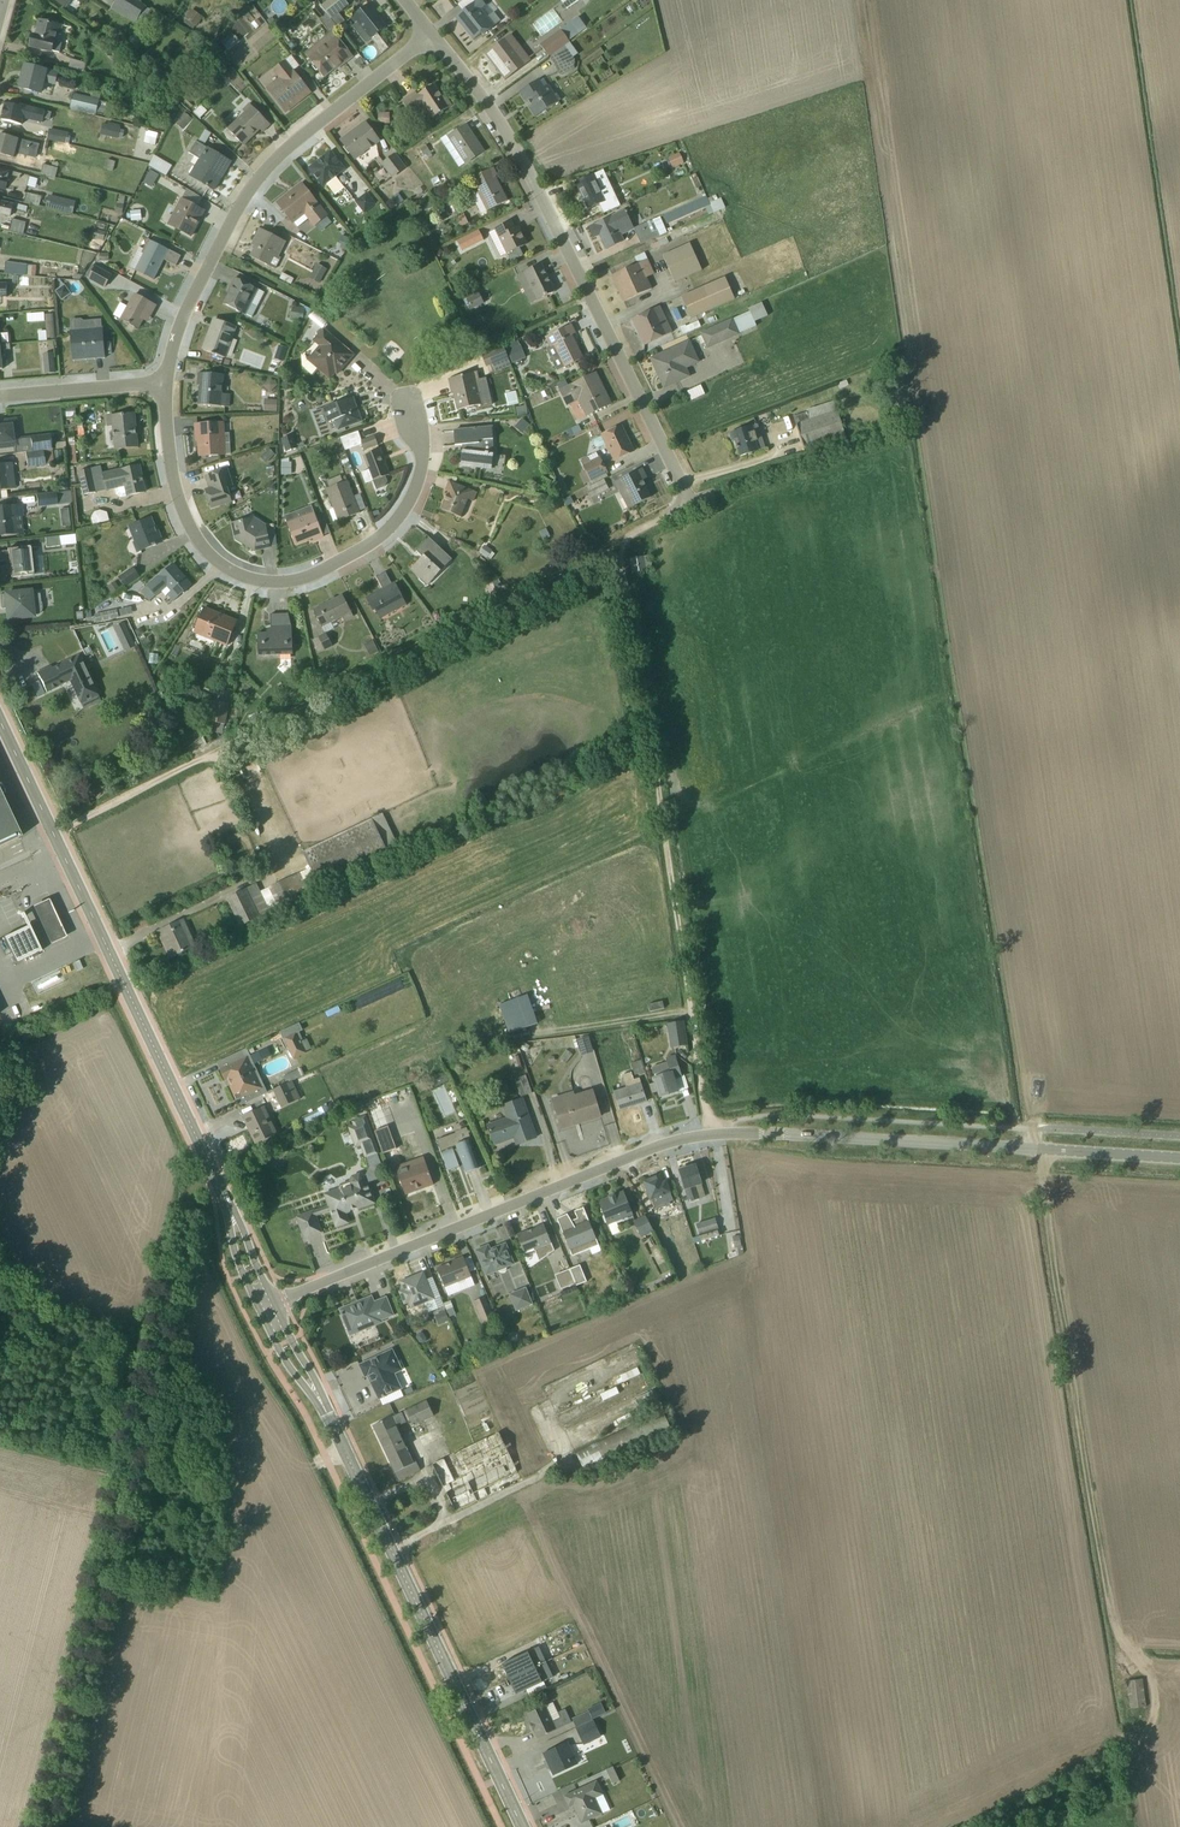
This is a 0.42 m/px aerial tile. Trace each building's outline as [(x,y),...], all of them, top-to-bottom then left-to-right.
[(72,0),(53,0),(67,8),(72,0)] [(110,9),(134,24),(137,19),(143,22),(150,11),(144,8),(145,7),(134,0),(116,0),(110,9)] [(349,5),(345,0),(331,0),(321,8),(326,16),(330,19),(337,14),(349,5)] [(455,18),(473,41),(492,26),(481,11),(486,7),(481,0),(478,0),(455,18)] [(566,10),(581,0),(559,0),(566,10)] [(369,4),(352,18),(370,40),(386,27),(375,13),(376,12),(369,4)] [(186,20),(183,24),(192,30),(195,26),(196,27),(202,18),(190,10),(184,19),(186,20)] [(337,14),(330,19),(338,30),(345,24),(337,14)] [(319,22),(329,35),(305,54),(324,76),(350,56),(333,34),(338,30),(330,19),(326,16),(319,22)] [(58,43),(62,27),(40,21),(36,38),(32,37),(30,47),(58,54),(61,44),(58,43)] [(232,33),(220,43),(228,53),(240,43),(232,33)] [(541,47),(549,59),(570,45),(561,33),(541,47)] [(511,35),(484,55),(504,81),(530,61),(511,35)] [(123,36),(113,41),(117,49),(125,45),(125,44),(127,43),(123,36)] [(129,39),(129,41),(129,43),(134,46),(136,46),(139,44),(139,41),(138,40),(133,37),(130,38),(129,39)] [(570,45),(549,59),(563,78),(583,64),(570,45)] [(85,64),(71,60),(68,69),(83,73),(85,64)] [(272,71),(278,79),(265,90),(284,114),(310,94),(285,61),(272,71)] [(114,62),(111,69),(120,72),(122,66),(114,62)] [(24,93),(41,96),(44,84),(55,86),(58,73),(46,70),(46,72),(24,67),(19,89),(25,90),(24,93)] [(539,81),(518,93),(534,119),(560,103),(549,85),(543,89),(539,81)] [(432,119),(451,106),(444,97),(441,98),(432,85),(417,95),(415,93),(401,102),(410,116),(423,107),(432,119)] [(108,102),(73,95),(70,109),(105,117),(108,102)] [(149,95),(147,103),(154,105),(156,97),(149,95)] [(1,121),(22,126),(23,120),(42,125),(45,111),(15,104),(14,106),(5,104),(1,121)] [(262,134),(270,126),(248,105),(241,112),(243,114),(224,133),(232,140),(234,138),(243,147),(259,130),(262,134)] [(199,106),(193,113),(199,119),(206,112),(199,106)] [(184,113),(174,124),(182,130),(191,120),(184,113)] [(102,124),(99,135),(117,140),(117,137),(122,138),(124,131),(118,130),(119,126),(107,123),(107,126),(102,124)] [(365,123),(341,142),(356,160),(380,141),(365,123)] [(484,153),(465,125),(445,139),(464,167),(484,153)] [(47,128),(44,139),(67,144),(69,138),(61,136),(62,132),(47,128)] [(205,129),(199,140),(206,144),(212,133),(205,129)] [(19,142),(0,136),(0,156),(14,160),(16,154),(36,160),(40,148),(19,142)] [(222,178),(231,162),(196,143),(189,155),(197,160),(188,176),(212,189),(219,177),(222,178)] [(330,152),(308,170),(322,189),(326,186),(331,193),(341,185),(335,178),(345,171),(330,152)] [(405,168),(394,154),(381,165),(391,178),(405,168)] [(678,154),(665,160),(669,170),(683,164),(678,154)] [(107,160),(104,170),(112,172),(115,162),(107,160)] [(42,166),(40,175),(56,179),(59,165),(52,163),(51,168),(42,166)] [(496,176),(492,169),(470,180),(486,211),(506,200),(494,177),(496,176)] [(7,191),(8,187),(25,192),(26,187),(35,190),(37,180),(0,170),(0,190),(7,191)] [(149,171),(146,177),(155,182),(158,176),(149,171)] [(595,175),(576,184),(583,200),(581,201),(586,211),(604,202),(598,189),(601,187),(595,175)] [(323,211),(301,185),(276,205),(293,225),(304,217),(313,229),(331,214),(326,208),(323,211)] [(377,205),(365,192),(353,202),(365,216),(377,205)] [(25,194),(23,203),(39,207),(42,198),(25,194)] [(47,206),(74,214),(77,202),(50,194),(47,206)] [(707,200),(705,197),(663,217),(667,225),(704,208),(708,216),(724,209),(719,198),(716,200),(715,197),(707,200)] [(191,237),(204,211),(181,199),(168,225),(191,237)] [(10,218),(13,205),(0,202),(0,215),(10,218)] [(641,245),(666,233),(659,217),(633,229),(625,211),(588,229),(592,239),(600,235),(602,240),(601,240),(606,250),(624,242),(621,236),(633,230),(641,245)] [(79,218),(79,227),(92,227),(92,219),(79,218)] [(26,224),(12,220),(9,231),(23,234),(26,224)] [(488,233),(501,258),(526,245),(517,228),(514,229),(511,222),(488,233)] [(278,258),(286,242),(260,229),(253,241),(257,243),(249,257),(274,270),(280,259),(278,258)] [(175,267),(180,257),(148,241),(143,251),(139,249),(129,269),(153,282),(163,261),(175,267)] [(689,243),(663,255),(662,256),(675,283),(701,271),(689,243)] [(637,264),(612,277),(624,302),(652,289),(647,278),(654,275),(644,253),(634,258),(637,264)] [(0,261),(0,270),(9,272),(10,262),(0,261)] [(112,272),(94,262),(85,278),(103,288),(112,272)] [(325,271),(316,265),(308,279),(318,284),(325,271)] [(553,292),(541,266),(517,277),(529,303),(553,292)] [(457,290),(469,279),(461,271),(449,282),(457,290)] [(293,279),(281,274),(278,279),(290,285),(293,279)] [(724,278),(681,297),(690,320),(734,301),(724,278)] [(252,304),(258,291),(234,279),(229,289),(232,290),(225,305),(251,318),(256,307),(252,304)] [(483,304),(475,288),(463,294),(471,311),(483,304)] [(149,319),(156,306),(133,294),(119,321),(137,331),(145,316),(149,319)] [(749,311),(699,334),(706,349),(756,326),(754,322),(772,313),(767,301),(748,310),(749,311)] [(660,307),(632,320),(645,347),(673,334),(660,307)] [(43,314),(27,314),(27,322),(43,321),(43,314)] [(37,332),(38,342),(46,341),(46,339),(54,339),(52,315),(44,315),(45,332),(37,332)] [(236,328),(213,321),(203,351),(225,359),(236,328)] [(78,324),(73,324),(70,327),(72,362),(104,360),(102,328),(82,330),(81,326),(78,324)] [(583,359),(571,336),(575,335),(570,324),(566,326),(545,337),(550,346),(545,349),(556,372),(583,359)] [(312,341),(318,346),(305,363),(331,383),(354,354),(322,329),(312,341)] [(690,341),(651,360),(662,384),(665,389),(691,377),(687,369),(701,363),(690,341)] [(283,361),(288,347),(277,343),(272,357),(283,361)] [(522,345),(509,350),(513,362),(526,358),(522,345)] [(503,346),(481,355),(486,368),(489,367),(492,374),(511,366),(503,346)] [(9,347),(0,347),(0,371),(2,371),(1,351),(9,350),(9,347)] [(43,361),(44,374),(54,373),(52,361),(43,361)] [(200,387),(198,406),(230,408),(231,395),(222,394),(224,375),(198,373),(197,387),(200,387)] [(483,403),(475,373),(450,379),(458,410),(483,403)] [(602,389),(595,375),(564,390),(561,384),(553,388),(556,395),(559,393),(567,407),(576,402),(584,417),(607,406),(599,390),(602,389)] [(693,400),(707,394),(703,384),(689,390),(693,400)] [(269,413),(277,405),(270,398),(262,407),(269,413)] [(353,399),(311,414),(319,437),(361,421),(353,399)] [(792,417),(803,449),(846,434),(834,402),(792,417)] [(78,409),(66,408),(65,418),(77,419),(78,409)] [(137,448),(133,414),(107,417),(108,427),(111,427),(113,450),(137,448)] [(529,425),(520,419),(513,428),(522,435),(529,425)] [(17,447),(14,421),(0,422),(0,449),(17,447)] [(224,434),(224,424),(195,426),(196,441),(198,441),(198,458),(230,456),(229,434),(224,434)] [(735,441),(740,457),(765,449),(757,425),(729,434),(732,443),(735,441)] [(633,452),(620,427),(594,440),(593,445),(595,448),(599,449),(605,446),(613,462),(633,452)] [(454,445),(463,444),(463,452),(461,468),(491,472),(493,455),(493,441),(491,428),(453,432),(454,445)] [(297,449),(291,434),(280,438),(286,453),(297,449)] [(31,452),(53,450),(51,435),(29,437),(31,452)] [(75,438),(68,438),(70,466),(77,465),(75,438)] [(374,438),(361,442),(364,451),(377,446),(374,438)] [(31,452),(25,453),(27,468),(54,464),(53,450),(31,452)] [(389,476),(379,451),(363,457),(368,471),(360,474),(364,484),(373,481),(377,490),(388,486),(385,477),(389,476)] [(585,485),(607,473),(599,458),(589,463),(587,458),(580,461),(585,471),(579,474),(585,485)] [(291,459),(281,460),(281,476),(291,476),(291,459)] [(0,465),(0,492),(14,491),(11,464),(0,465)] [(138,467),(103,474),(101,467),(77,473),(83,497),(107,492),(106,491),(114,489),(116,498),(144,492),(138,467)] [(642,469),(614,483),(628,509),(651,498),(642,482),(647,479),(642,469)] [(227,489),(233,487),(227,470),(206,476),(210,489),(205,491),(211,509),(232,502),(227,489)] [(68,490),(67,477),(59,478),(60,491),(68,490)] [(608,489),(603,481),(585,490),(589,499),(608,489)] [(478,494),(451,482),(438,510),(462,520),(470,501),(474,503),(478,494)] [(359,514),(348,483),(326,491),(332,509),(328,510),(333,524),(359,514)] [(63,493),(35,496),(36,507),(65,504),(63,493)] [(0,509),(0,537),(16,535),(13,518),(22,517),(21,506),(0,509)] [(284,517),(296,546),(311,539),(313,542),(324,537),(311,506),(284,517)] [(68,509),(59,510),(62,528),(70,527),(68,509)] [(90,516),(92,525),(109,521),(107,512),(90,516)] [(155,533),(149,519),(128,528),(138,553),(163,543),(159,532),(155,533)] [(254,520),(232,524),(235,540),(253,552),(270,548),(264,525),(254,520)] [(545,529),(538,533),(542,541),(549,538),(545,529)] [(58,537),(44,539),(45,548),(59,547),(58,537)] [(426,587),(444,568),(443,566),(449,559),(428,539),(416,552),(422,558),(409,571),(426,587)] [(484,546),(479,553),(490,561),(494,555),(491,552),(491,551),(484,546)] [(8,561),(9,566),(0,567),(0,577),(10,576),(10,578),(35,576),(32,550),(29,550),(29,547),(7,550),(7,551),(0,552),(0,562),(8,561)] [(649,557),(630,560),(633,574),(651,571),(649,557)] [(191,586),(172,565),(140,593),(149,602),(154,598),(166,587),(170,592),(166,595),(172,602),(191,586)] [(124,589),(140,578),(133,568),(117,578),(124,589)] [(379,620),(408,605),(396,583),(391,585),(385,573),(376,578),(382,590),(365,599),(372,612),(374,611),(379,620)] [(112,596),(120,591),(114,582),(106,588),(112,596)] [(0,595),(0,610),(6,609),(7,620),(34,617),(40,614),(41,611),(39,595),(32,595),(31,590),(2,593),(2,595),(0,595)] [(343,596),(313,611),(324,634),(317,637),(324,651),(332,647),(326,634),(334,630),(331,624),(342,618),(344,622),(353,617),(343,596)] [(236,622),(204,609),(194,634),(226,647),(236,622)] [(116,610),(103,613),(104,621),(118,619),(116,610)] [(257,634),(258,657),(292,655),(291,627),(288,615),(270,615),(270,628),(268,629),(266,631),(266,633),(257,634)] [(127,635),(123,626),(115,629),(119,638),(127,635)] [(378,652),(372,641),(364,645),(370,656),(378,652)] [(45,694),(70,682),(81,706),(99,697),(79,654),(36,674),(45,694)] [(228,705),(213,702),(209,721),(224,725),(228,705)] [(20,837),(0,795),(0,847),(20,837)] [(379,817),(303,852),(310,868),(260,891),(257,884),(226,898),(239,927),(270,913),(269,911),(396,852),(379,817)] [(48,896),(31,904),(49,942),(66,934),(48,896)] [(185,921),(160,933),(171,957),(196,946),(185,921)] [(28,926),(2,938),(15,964),(40,952),(28,926)] [(537,1024),(527,996),(499,1005),(509,1034),(537,1024)] [(682,1022),(667,1024),(671,1049),(686,1046),(682,1022)] [(309,1055),(297,1030),(282,1038),(294,1063),(309,1055)] [(643,1073),(633,1040),(624,1043),(634,1075),(643,1073)] [(263,1087),(249,1058),(220,1072),(233,1098),(240,1094),(242,1098),(263,1087)] [(668,1071),(653,1075),(660,1098),(685,1090),(675,1058),(665,1061),(668,1071)] [(613,1093),(619,1112),(647,1103),(639,1079),(633,1081),(630,1073),(622,1076),(626,1089),(613,1093)] [(446,1075),(429,1083),(432,1089),(449,1081),(446,1075)] [(515,1079),(521,1098),(532,1094),(525,1076),(515,1079)] [(294,1080),(273,1091),(282,1109),(303,1099),(294,1080)] [(552,1102),(560,1130),(602,1117),(594,1089),(552,1102)] [(507,1118),(486,1125),(494,1146),(514,1139),(516,1145),(535,1138),(521,1098),(502,1104),(507,1118)] [(278,1134),(265,1106),(242,1117),(256,1145),(278,1134)] [(373,1204),(367,1183),(376,1180),(382,1169),(377,1155),(379,1155),(374,1143),(365,1116),(350,1121),(352,1126),(347,1128),(355,1149),(360,1147),(364,1160),(366,1160),(368,1167),(364,1176),(359,1174),(351,1176),(348,1182),(339,1185),(338,1189),(322,1194),(327,1207),(312,1212),(314,1218),(331,1212),(336,1227),(347,1223),(344,1214),(357,1209),(373,1204)] [(387,1127),(374,1132),(382,1154),(396,1149),(387,1127)] [(479,1170),(466,1131),(437,1141),(449,1175),(459,1172),(458,1167),(463,1165),(466,1174),(479,1170)] [(415,1133),(403,1138),(407,1149),(419,1145),(415,1133)] [(394,1168),(404,1196),(434,1186),(424,1157),(394,1168)] [(695,1166),(679,1171),(689,1203),(704,1198),(695,1166)] [(646,1182),(644,1183),(653,1205),(662,1202),(664,1208),(670,1205),(669,1204),(673,1202),(665,1183),(662,1184),(659,1177),(652,1179),(651,1178),(645,1180),(646,1182)] [(624,1193),(598,1203),(607,1227),(608,1226),(612,1236),(620,1233),(616,1224),(628,1220),(627,1218),(633,1216),(624,1193)] [(567,1215),(556,1220),(571,1257),(589,1250),(592,1256),(601,1252),(583,1209),(574,1213),(577,1219),(570,1222),(567,1215)] [(312,1212),(297,1218),(304,1238),(320,1233),(314,1218),(312,1212)] [(652,1232),(644,1216),(633,1222),(641,1238),(652,1232)] [(715,1219),(695,1224),(699,1236),(718,1230),(715,1219)] [(543,1226),(516,1236),(524,1257),(535,1253),(539,1263),(554,1252),(543,1226)] [(717,1232),(692,1239),(694,1244),(718,1237),(717,1232)] [(738,1236),(731,1237),(734,1249),(741,1248),(738,1236)] [(487,1247),(476,1252),(486,1277),(513,1266),(505,1246),(489,1252),(487,1247)] [(462,1258),(436,1269),(448,1297),(474,1286),(469,1273),(475,1270),(470,1258),(464,1260),(462,1258)] [(693,1258),(675,1265),(680,1278),(698,1270),(693,1258)] [(580,1266),(554,1276),(560,1290),(575,1284),(575,1286),(586,1282),(580,1266)] [(403,1291),(399,1292),(404,1305),(408,1304),(410,1310),(423,1304),(428,1314),(443,1307),(431,1278),(426,1281),(422,1273),(400,1282),(403,1291)] [(526,1288),(508,1295),(515,1312),(533,1305),(526,1288)] [(383,1324),(382,1321),(394,1317),(386,1298),(374,1303),(371,1297),(339,1310),(350,1337),(383,1324)] [(494,1320),(485,1298),(474,1302),(483,1325),(494,1320)] [(455,1315),(450,1301),(443,1304),(449,1317),(455,1315)] [(536,1316),(533,1309),(520,1315),(522,1321),(536,1316)] [(449,1321),(445,1311),(434,1316),(438,1325),(449,1321)] [(401,1389),(394,1375),(402,1372),(392,1351),(359,1366),(365,1378),(368,1377),(373,1389),(370,1390),(375,1401),(401,1389)] [(619,1387),(558,1411),(561,1421),(623,1397),(619,1387)] [(426,1401),(372,1426),(398,1481),(420,1471),(416,1463),(413,1464),(397,1427),(411,1421),(413,1426),(434,1417),(426,1401)] [(585,1465),(643,1443),(637,1427),(579,1449),(585,1465)] [(499,1432),(432,1465),(454,1512),(488,1497),(485,1489),(518,1473),(499,1432)] [(501,1665),(508,1679),(546,1662),(539,1647),(501,1665)] [(546,1662),(508,1679),(515,1695),(553,1678),(546,1662)] [(1146,1707),(1142,1679),(1126,1681),(1129,1709),(1146,1707)] [(552,1703),(526,1715),(536,1738),(570,1723),(564,1710),(557,1714),(552,1703)] [(571,1719),(575,1728),(593,1721),(605,1715),(600,1706),(571,1719)] [(593,1721),(575,1728),(583,1745),(600,1737),(593,1721)] [(568,1742),(544,1754),(553,1775),(577,1764),(568,1742)] [(568,1808),(572,1806),(581,1824),(610,1811),(598,1781),(563,1796),(568,1808)]
